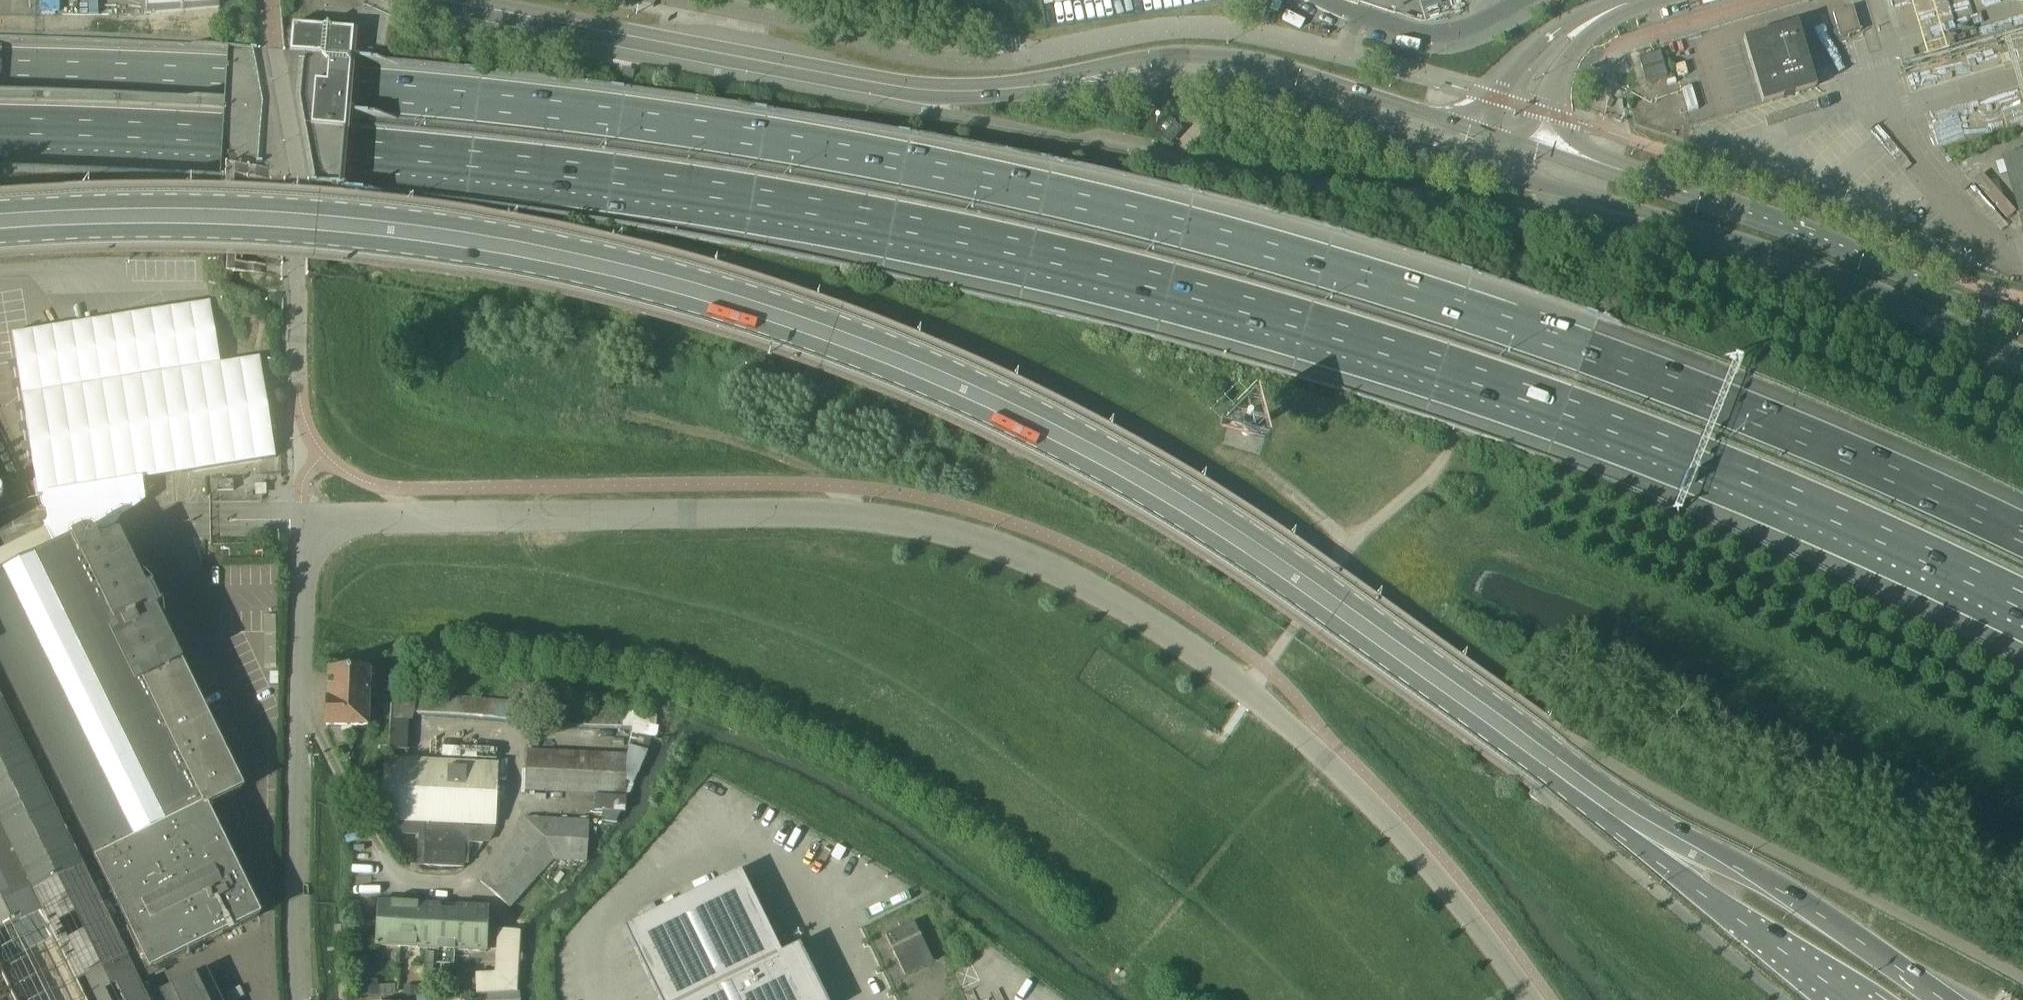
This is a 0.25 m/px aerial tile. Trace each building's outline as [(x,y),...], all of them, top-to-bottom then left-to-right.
[(146,14),(218,8),(218,9),(219,9),(220,0),(145,0),(146,14)] [(1832,14),(1839,39),(1859,33),(1852,8),(1832,14)] [(1742,40),(1761,104),(1815,88),(1796,24),(1742,40)] [(310,129),(341,132),(344,132),(348,83),(353,31),(291,25),(289,54),(319,56),(327,66),(326,85),(314,84),(310,129)] [(1638,59),(1645,83),(1666,76),(1659,52),(1638,59)] [(1167,120),(1155,132),(1167,143),(1179,131),(1167,120)] [(2004,157),(2022,222),(2022,151),(2004,157)] [(2008,172),(2005,161),(1997,163),(2001,175),(2008,172)] [(1241,435),(1243,436),(1245,436),(1246,437),(1247,437),(1249,436),(1251,434),(1251,433),(1251,432),(1251,430),(1251,429),(1250,429),(1249,427),(1248,427),(1246,426),(1245,426),(1243,427),(1242,428),(1241,429),(1240,431),(1241,433),(1241,435)] [(233,481),(216,481),(217,492),(233,491),(233,481)] [(86,857),(91,854),(100,872),(93,875),(143,974),(258,916),(204,809),(243,789),(154,613),(160,610),(150,591),(146,593),(118,539),(100,549),(96,541),(95,540),(94,538),(92,537),(91,536),(89,535),(87,535),(85,535),(83,535),(81,535),(80,536),(73,539),(72,538),(55,547),(45,529),(0,552),(0,686),(86,857)] [(328,670),(326,726),(366,727),(366,710),(368,691),(368,677),(374,678),(374,672),(328,670)] [(388,750),(408,751),(411,715),(525,725),(525,723),(540,725),(543,693),(528,691),(529,686),(512,684),(509,703),(431,696),(431,689),(416,688),(416,689),(400,688),(401,685),(395,684),(394,691),(393,705),(391,705),(388,750)] [(43,917),(75,983),(127,958),(0,706),(0,938),(43,917)] [(525,792),(595,795),(627,795),(629,795),(636,776),(646,756),(652,739),(659,741),(660,737),(656,736),(658,728),(655,727),(657,713),(632,709),(632,706),(623,706),(623,710),(551,707),(550,728),(601,730),(631,733),(626,755),(526,751),(525,792)] [(425,824),(425,829),(444,829),(444,827),(461,827),(461,826),(495,828),(498,764),(383,758),(380,822),(383,822),(391,822),(425,824)] [(595,795),(595,812),(602,812),(620,812),(621,812),(623,812),(626,812),(626,804),(626,801),(627,795),(595,795)] [(479,882),(510,909),(552,862),(588,863),(596,852),(587,850),(588,823),(524,818),(522,833),(479,882)] [(396,823),(391,822),(383,822),(382,831),(396,833),(396,823)] [(461,829),(461,827),(444,827),(444,829),(425,829),(424,847),(418,847),(417,860),(423,861),(423,866),(462,868),(462,864),(466,864),(468,843),(482,844),(483,830),(461,829)] [(623,928),(659,999),(826,999),(799,945),(781,954),(740,871),(623,928)] [(374,948),(399,949),(401,916),(395,915),(396,904),(377,903),(374,948)] [(401,916),(399,949),(423,950),(424,936),(418,936),(418,935),(419,905),(396,904),(395,915),(401,916)] [(424,936),(423,950),(486,953),(488,908),(419,905),(418,935),(418,936),(424,936)] [(885,937),(905,976),(933,962),(913,922),(885,937)] [(516,991),(521,933),(498,930),(495,973),(476,974),(476,994),(516,991)] [(159,994),(162,999),(219,999),(205,971),(159,994)] [(362,980),(363,996),(378,995),(378,980),(362,980)] [(402,994),(415,995),(417,982),(404,981),(402,994)]
